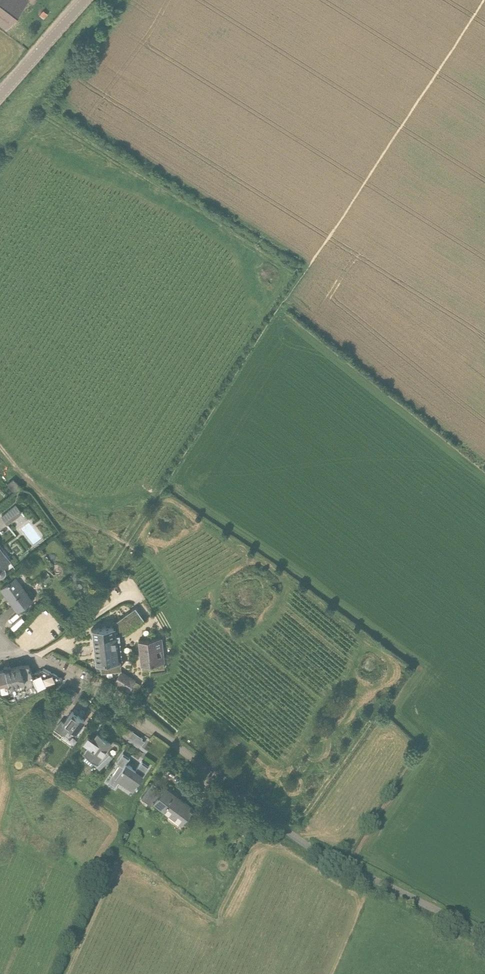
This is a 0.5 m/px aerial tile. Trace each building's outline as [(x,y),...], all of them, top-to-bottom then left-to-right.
[(5,31),(27,0),(0,0),(0,27),(5,31)] [(7,484),(15,494),(22,488),(14,478),(7,484)] [(7,512),(1,516),(7,524),(13,519),(7,512)] [(5,575),(6,573),(6,571),(5,568),(3,567),(11,561),(0,547),(0,577),(2,577),(5,575)] [(9,598),(13,604),(18,610),(33,598),(16,577),(1,589),(6,596),(8,595),(10,597),(9,598)] [(125,632),(146,621),(139,608),(118,620),(125,632)] [(114,626),(102,627),(92,628),(92,629),(93,636),(93,637),(94,646),(103,645),(102,635),(114,634),(115,634),(114,626)] [(103,645),(94,646),(97,670),(96,670),(97,670),(115,668),(114,660),(118,659),(115,634),(114,634),(102,635),(103,645)] [(141,664),(146,664),(146,670),(157,669),(157,667),(164,667),(164,662),(165,661),(162,637),(139,640),(141,664)] [(19,666),(17,666),(11,668),(10,665),(3,667),(4,669),(11,687),(10,687),(17,701),(63,679),(62,679),(61,677),(53,673),(43,668),(43,669),(49,672),(48,673),(42,670),(32,674),(28,664),(19,666)] [(4,669),(0,670),(0,690),(10,687),(11,687),(4,669)] [(121,671),(113,683),(129,692),(129,691),(134,694),(139,686),(134,684),(136,680),(121,671)] [(65,700),(72,704),(78,693),(71,689),(65,700)] [(72,711),(64,722),(61,720),(55,728),(65,735),(70,728),(75,732),(84,720),(72,711)] [(133,732),(123,725),(116,735),(126,742),(133,732)] [(143,739),(133,732),(126,742),(136,749),(143,739)] [(93,763),(98,767),(111,757),(106,750),(111,743),(98,734),(93,740),(87,736),(83,742),(88,746),(83,752),(95,761),(93,763)] [(123,753),(117,761),(116,762),(123,767),(118,775),(114,773),(107,783),(115,787),(119,780),(133,789),(149,765),(142,760),(135,770),(126,763),(130,757),(123,753)] [(153,783),(141,798),(152,806),(153,803),(180,824),(192,808),(179,797),(177,800),(163,789),(163,790),(153,783)]
